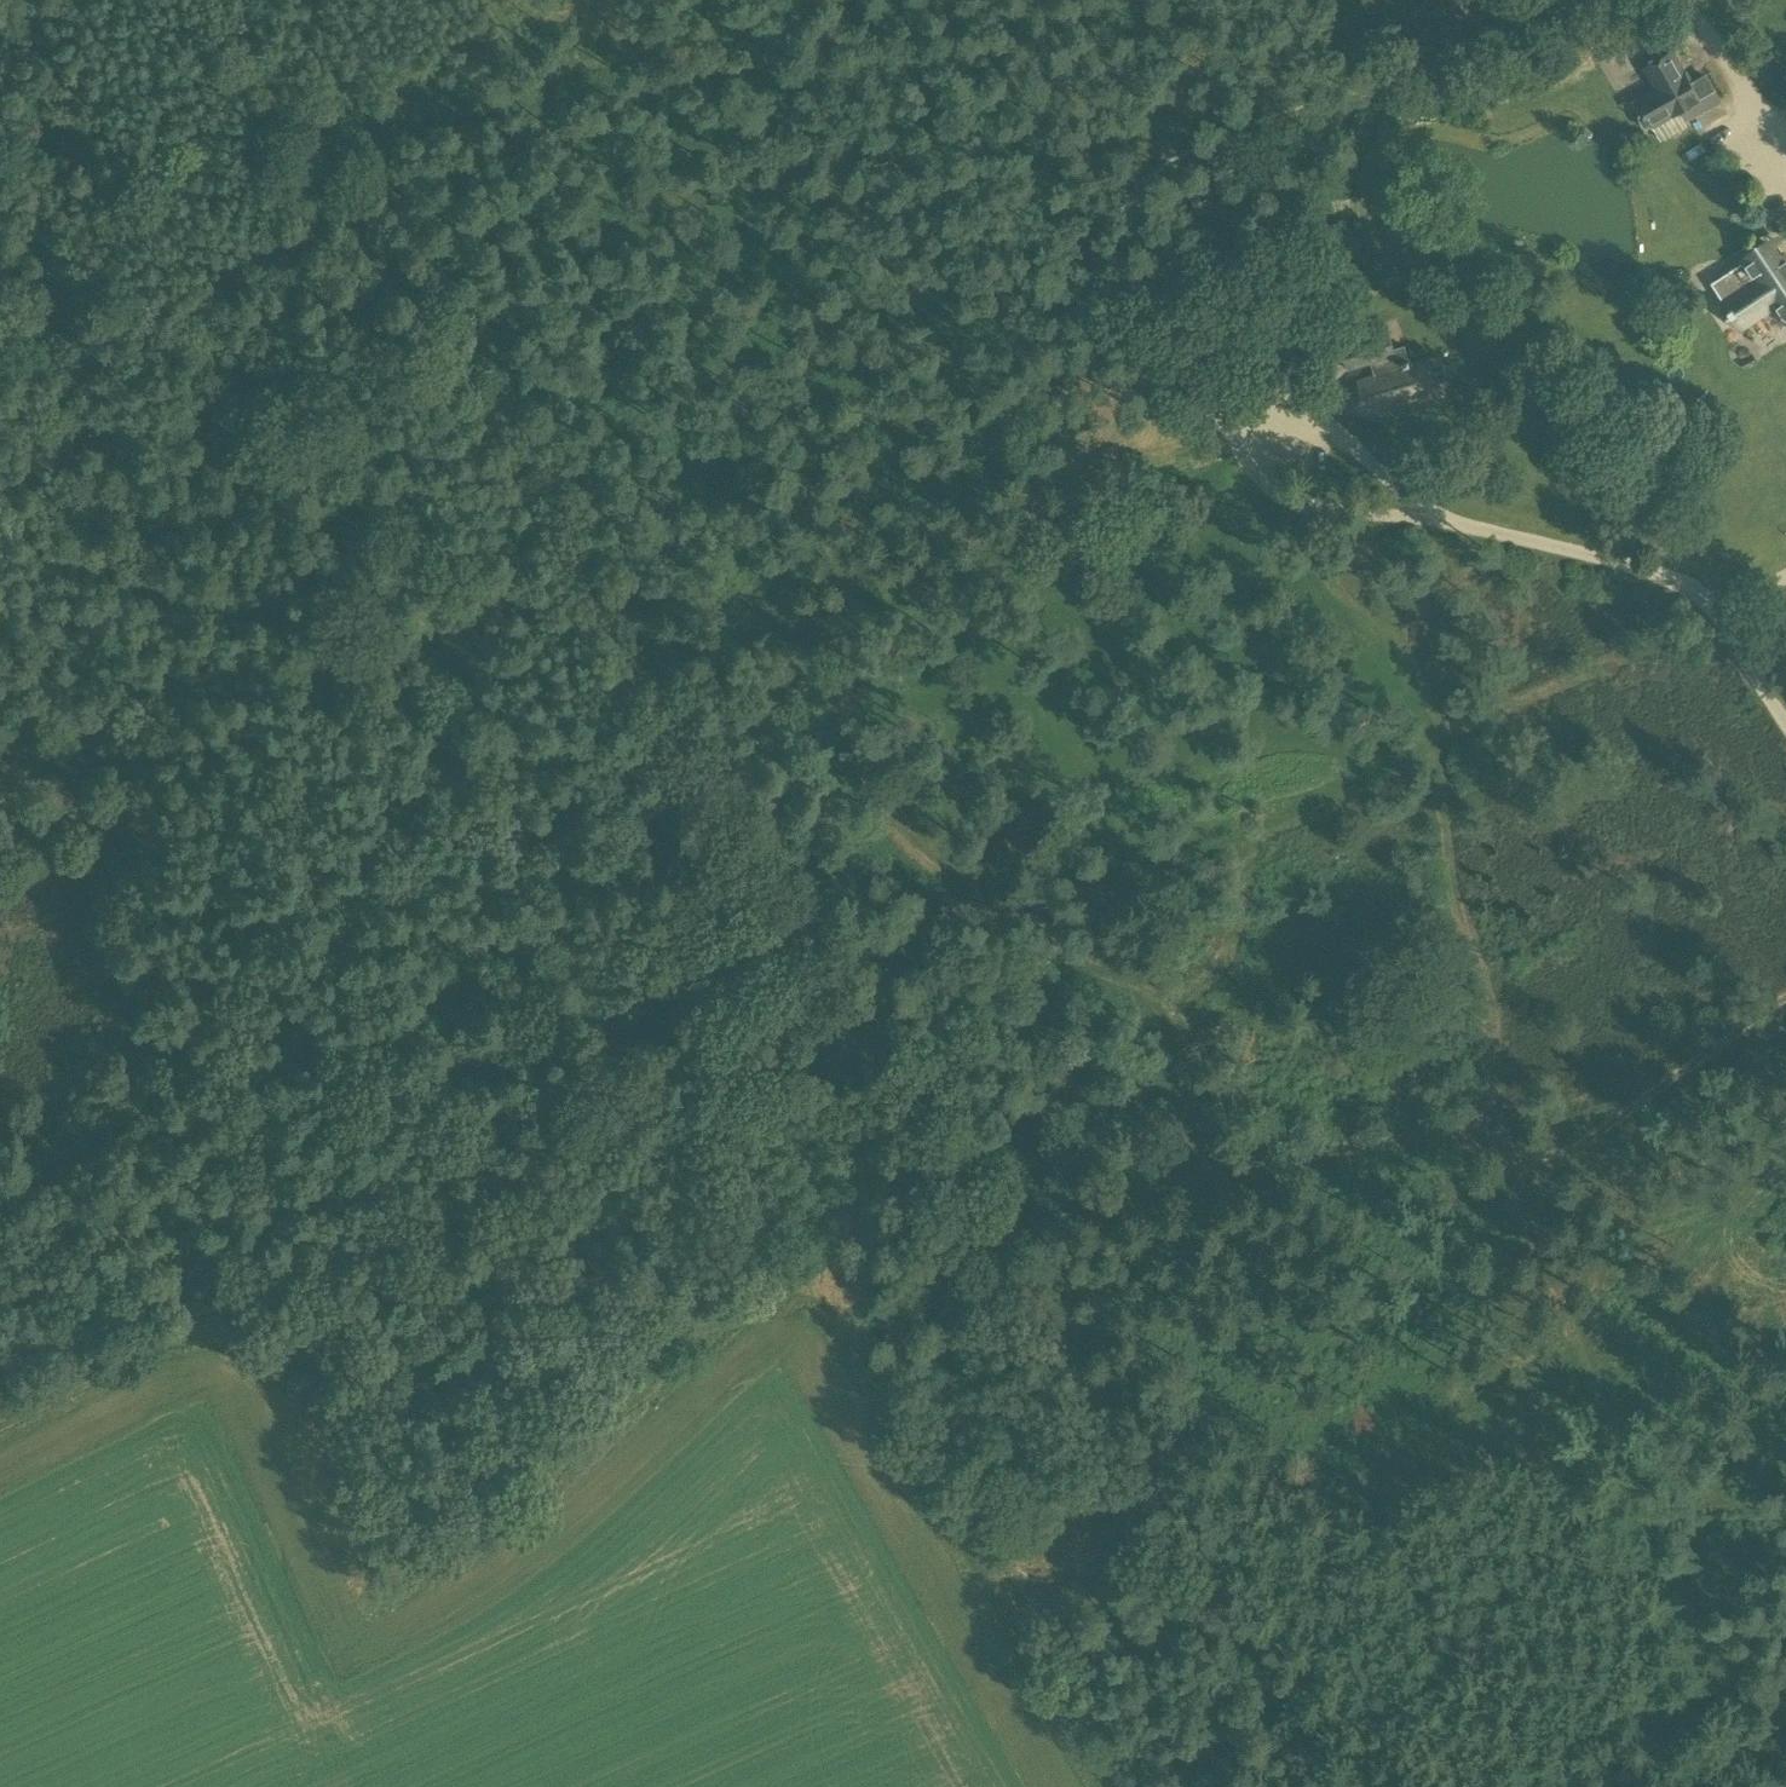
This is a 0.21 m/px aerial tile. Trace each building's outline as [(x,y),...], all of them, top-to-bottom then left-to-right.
[(1660,84),(1634,97),(1650,125),(1659,120),(1662,125),(1685,113),(1687,117),(1723,98),(1710,74),(1695,81),(1677,49),(1649,64),(1660,84)] [(1711,280),(1742,327),(1754,319),(1759,327),(1772,318),(1778,328),(1785,323),(1785,253),(1767,265),(1760,254),(1732,272),(1730,268),(1711,280)] [(1445,352),(1394,371),(1406,405),(1458,386),(1445,352)]
